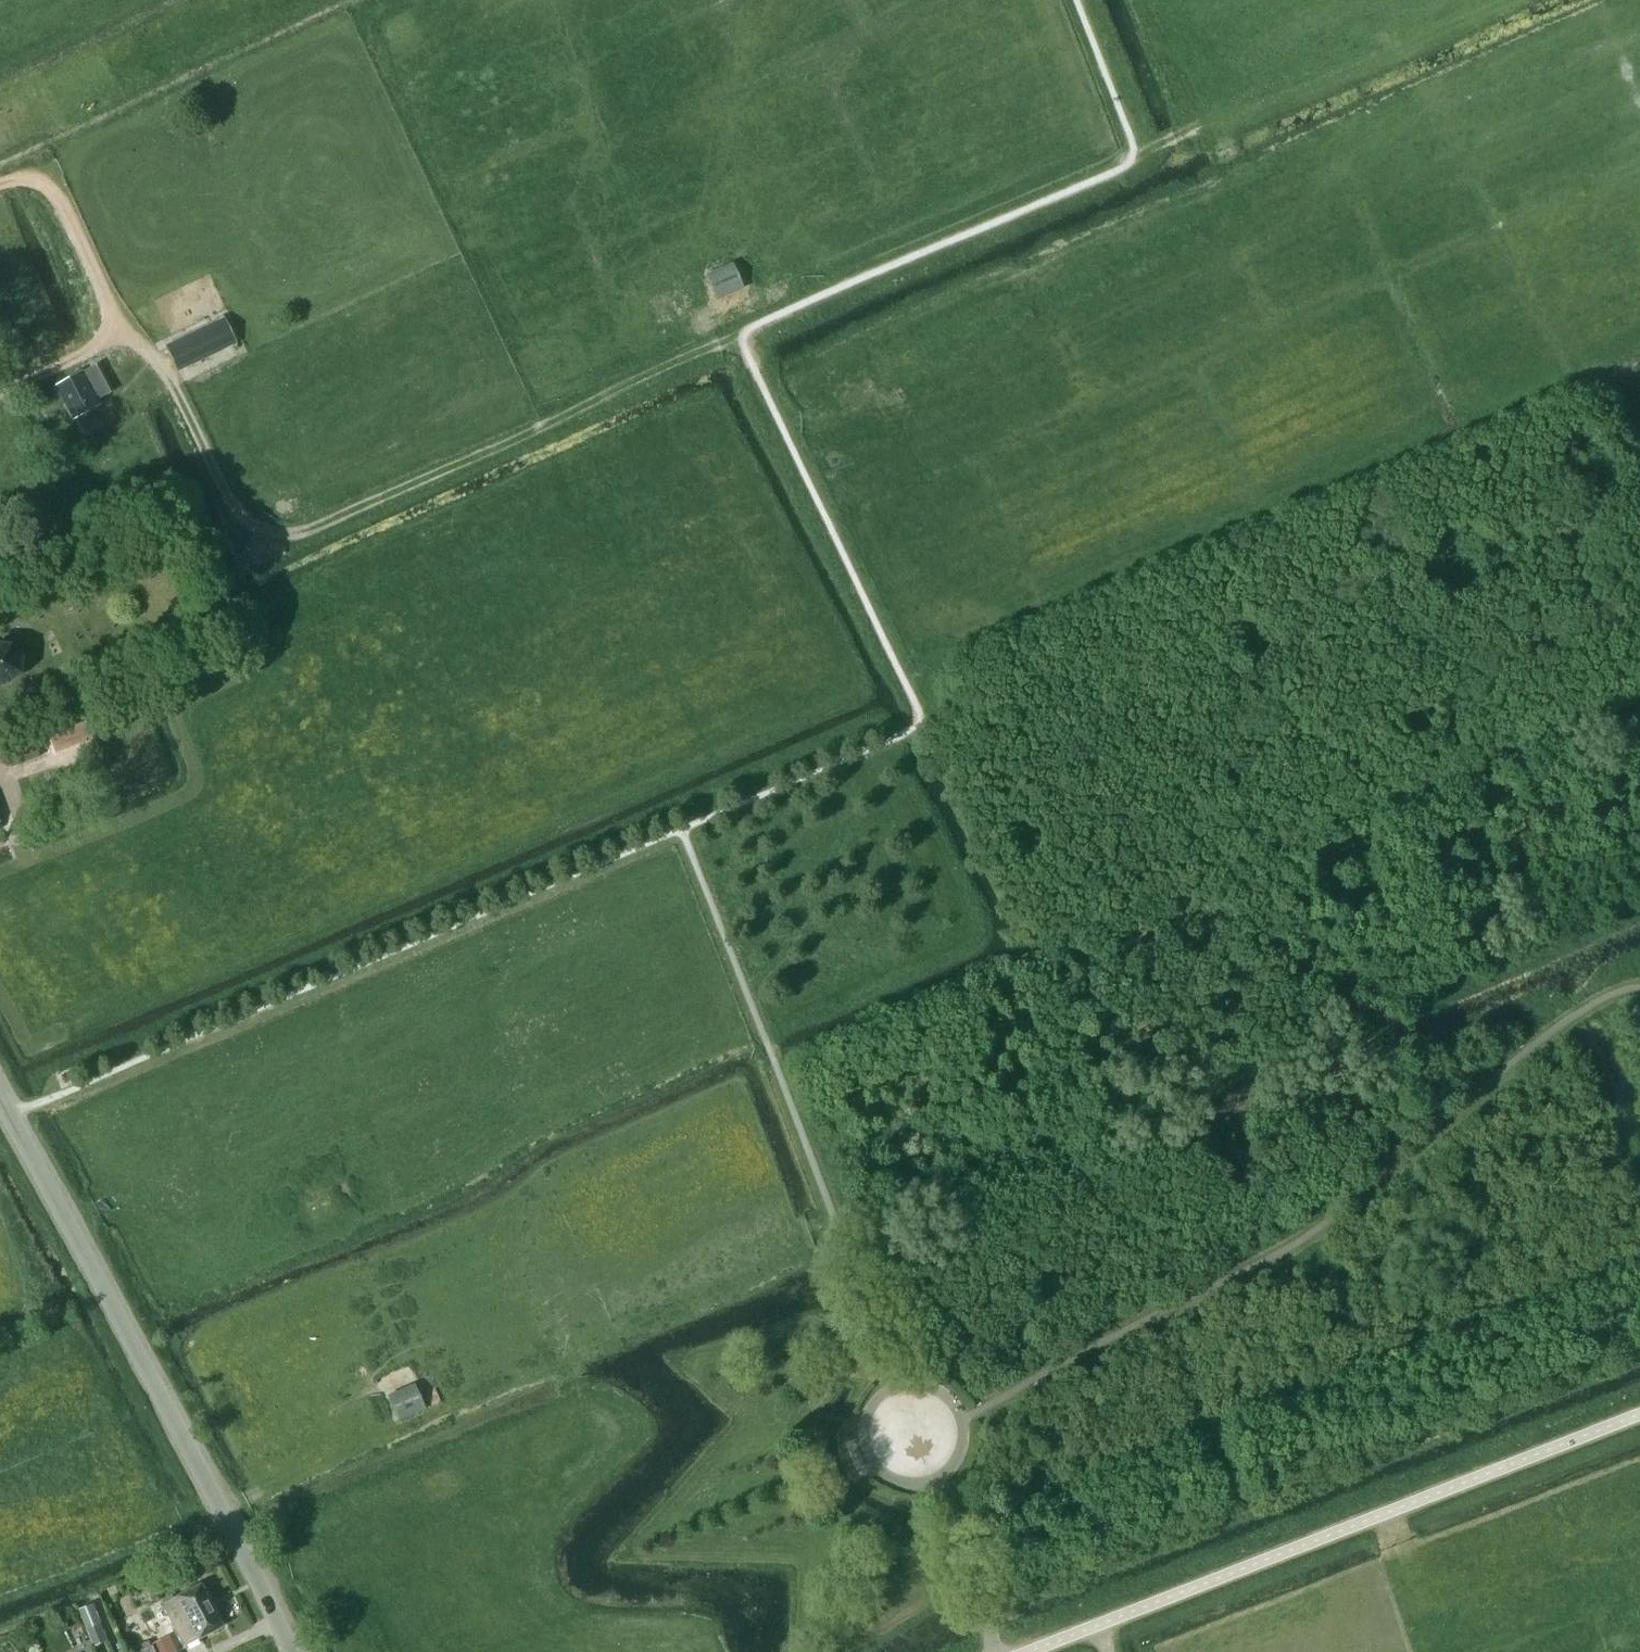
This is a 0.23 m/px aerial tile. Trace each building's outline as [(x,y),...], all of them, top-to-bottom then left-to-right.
[(706,274),(718,301),(744,289),(732,262),(706,274)] [(225,318),(166,345),(178,371),(237,343),(225,318)] [(101,371),(96,373),(87,378),(83,370),(55,385),(73,420),(115,398),(101,371)] [(7,685),(22,675),(23,658),(13,646),(0,646),(0,687),(7,685)] [(81,716),(3,744),(11,765),(88,737),(81,716)] [(391,1400),(399,1419),(425,1408),(417,1389),(391,1400)] [(184,1646),(223,1626),(201,1584),(162,1603),(184,1646)] [(93,1603),(79,1608),(93,1645),(107,1639),(93,1603)]
